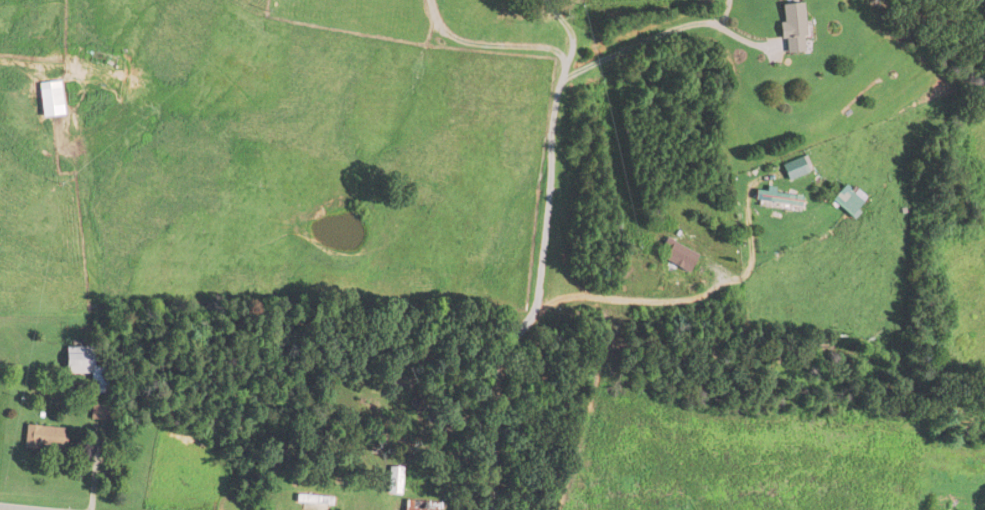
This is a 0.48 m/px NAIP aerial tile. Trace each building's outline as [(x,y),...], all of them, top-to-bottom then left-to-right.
[(798,4),(776,6),(780,56),(803,55),(798,4)] [(50,76),(52,107),(67,106),(65,75),(50,76)] [(786,181),(809,172),(803,156),(780,166),(786,181)] [(848,217),(862,203),(844,186),(830,200),(848,217)] [(800,195),(753,189),(751,208),(798,214),(800,195)] [(697,255),(665,239),(662,245),(666,248),(660,260),(687,274),(697,255)] [(110,403),(92,403),(92,421),(110,421),(110,403)] [(22,449),(64,454),(66,430),(25,425),(22,449)] [(388,494),(402,495),(403,468),(389,467),(388,494)] [(309,509),(333,509),(333,498),(297,495),(296,509),(309,509)] [(439,506),(408,498),(405,509),(438,509),(439,506)]
